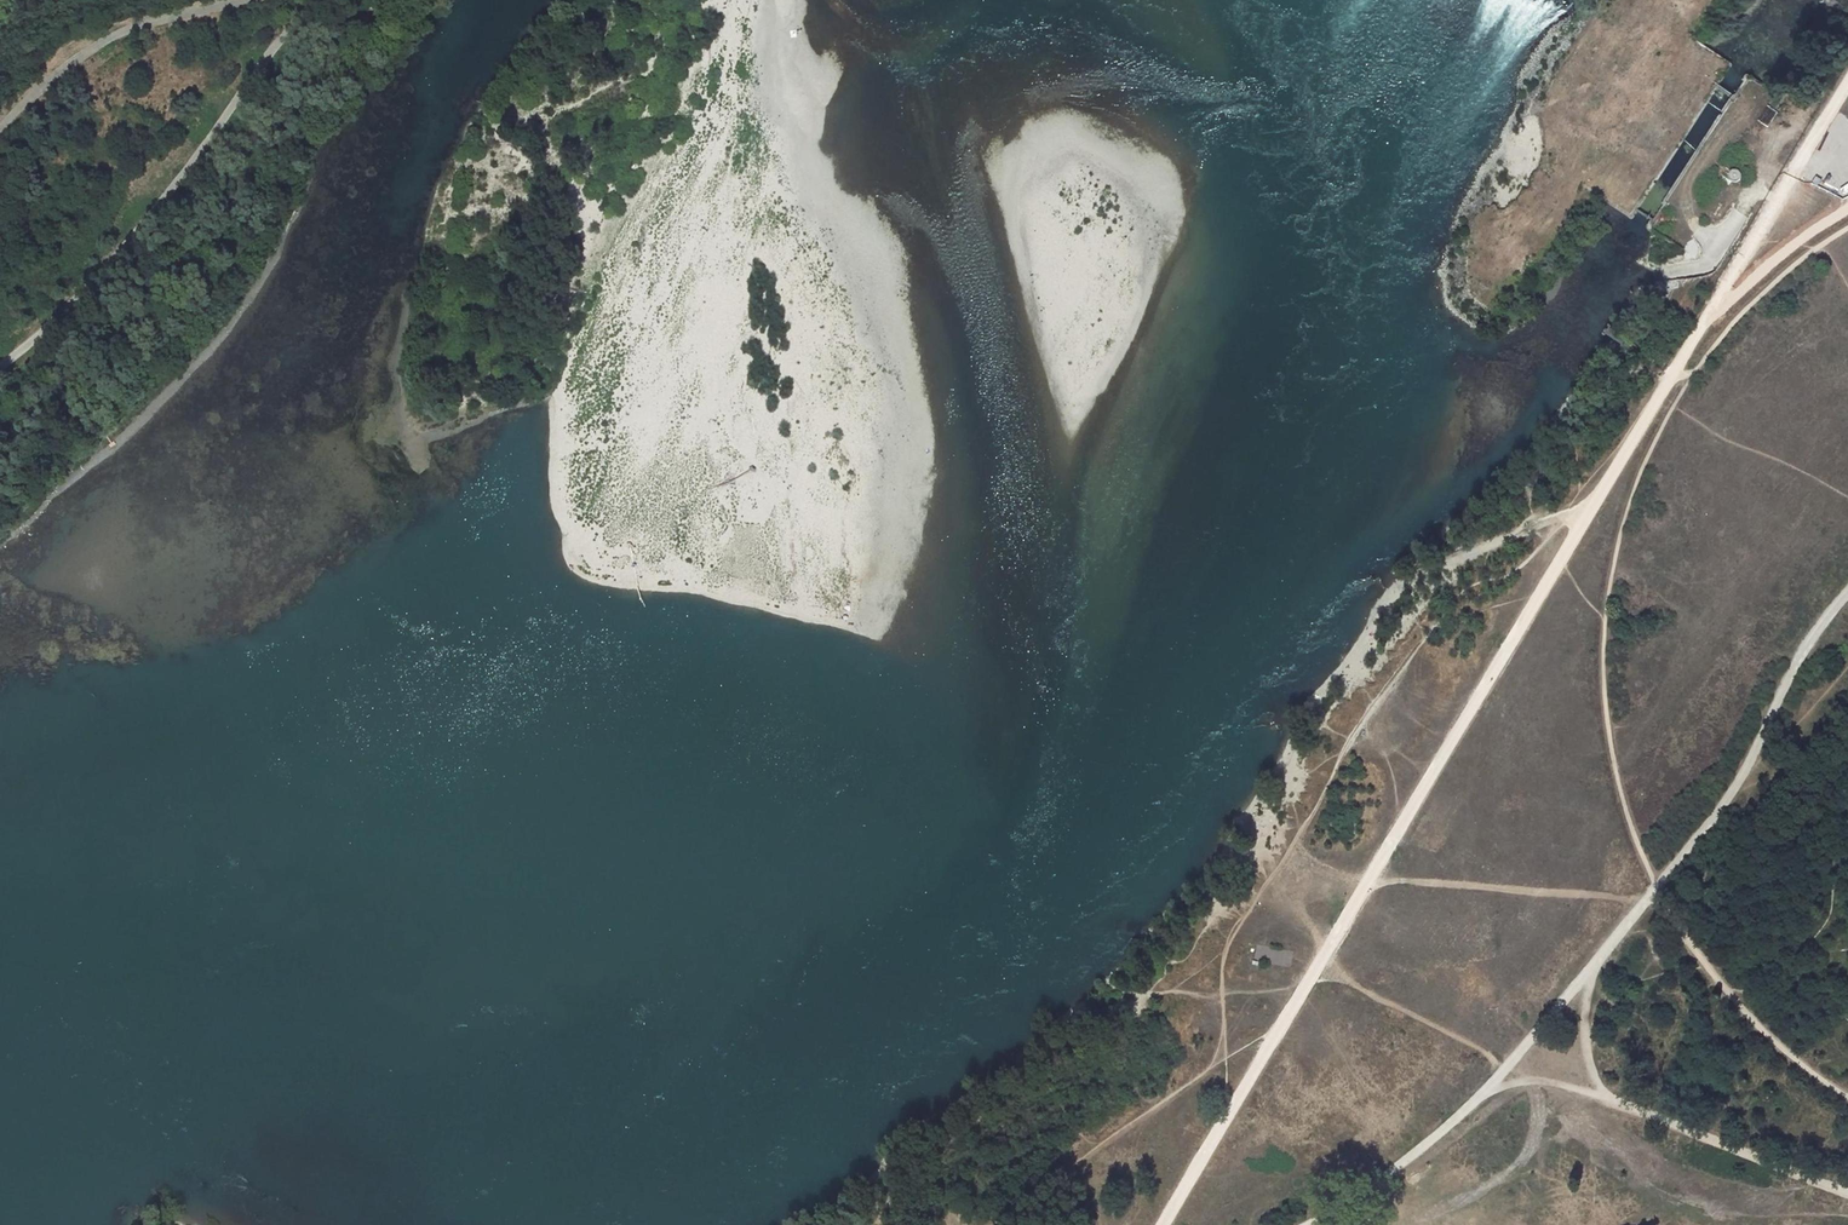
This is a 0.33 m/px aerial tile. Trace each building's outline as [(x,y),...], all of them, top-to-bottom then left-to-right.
[(1757,120),(1768,127),(1778,111),(1768,105),(1757,120)] [(1738,170),(1735,169),(1732,170),(1730,171),(1729,173),(1728,176),(1728,178),(1730,181),(1731,182),(1734,183),(1736,183),(1739,182),(1741,180),(1742,177),(1742,174),(1740,172),(1738,170)]
